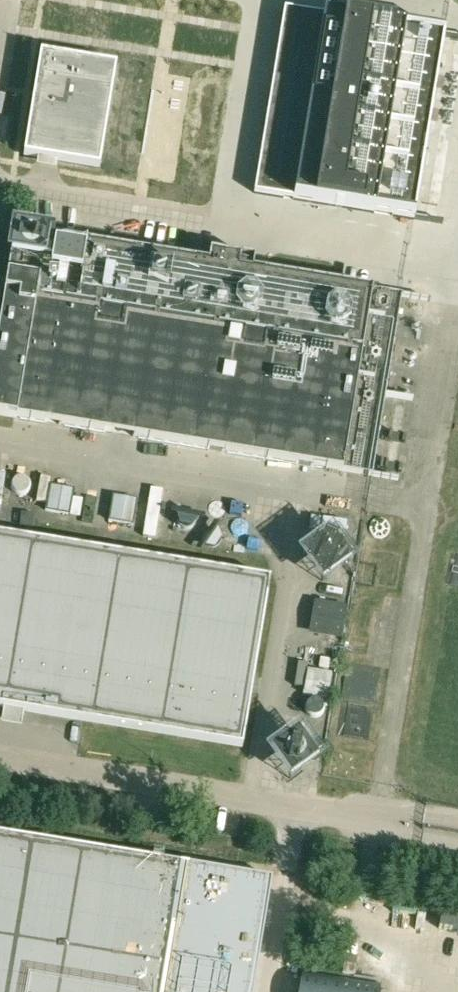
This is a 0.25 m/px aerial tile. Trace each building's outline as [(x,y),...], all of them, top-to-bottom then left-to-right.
[(287,10),(256,194),(416,221),(447,36),(287,10)] [(115,68),(44,56),(28,156),(99,168),(115,68)] [(0,330),(0,415),(374,477),(404,298),(254,273),(256,262),(212,255),(210,266),(16,234),(0,330)] [(46,510),(70,515),(75,490),(50,486),(46,510)] [(164,490),(151,488),(143,536),(156,538),(164,490)] [(113,495),(109,520),(134,524),(138,499),(113,495)] [(0,540),(0,705),(239,744),(266,584),(0,540)] [(312,630),(339,634),(343,608),(317,603),(312,630)] [(308,672),(305,695),(327,698),(331,675),(308,672)] [(182,868),(0,838),(0,991),(162,991),(182,868)] [(299,991),(381,991),(382,987),(302,974),(299,991)]
